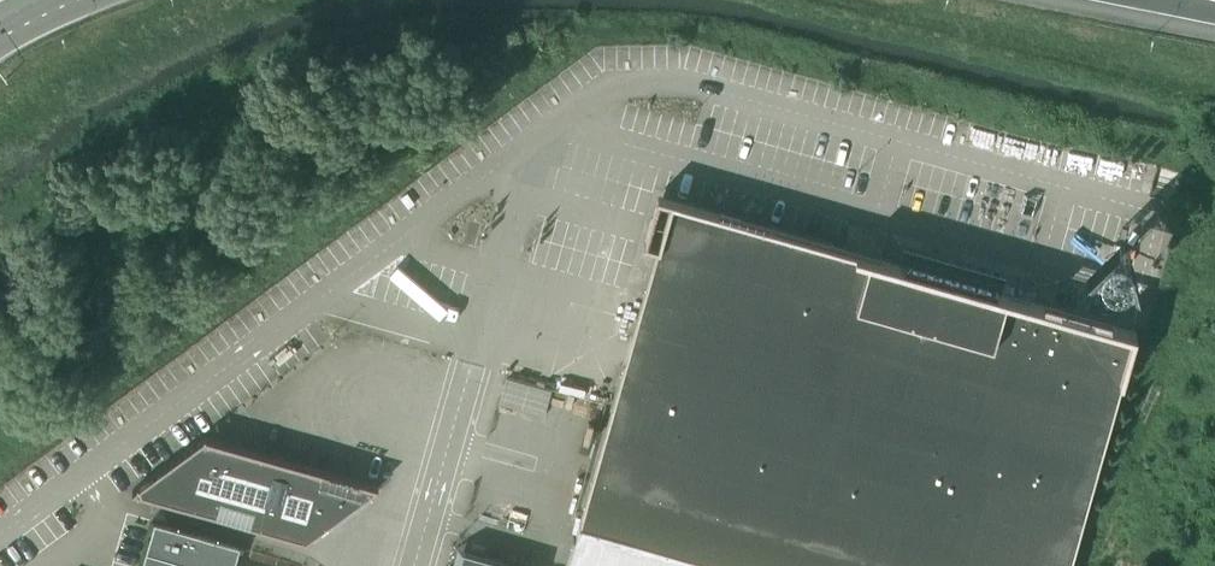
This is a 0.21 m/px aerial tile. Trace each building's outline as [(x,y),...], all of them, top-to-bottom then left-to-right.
[(580,523),(733,565),(1079,565),(1145,332),(1005,292),(1009,281),(915,255),(911,266),(672,198),(580,523)] [(1096,228),(1092,232),(1090,237),(1089,242),(1090,248),(1094,253),(1097,256),(1102,258),(1109,258),(1114,256),(1118,253),(1120,249),(1122,244),(1122,240),(1121,235),(1118,230),(1113,227),(1108,225),(1101,226),(1096,228)] [(378,486),(205,436),(132,490),(305,540),(378,486)] [(240,546),(154,521),(142,565),(234,565),(240,546)] [(580,523),(568,565),(733,565),(580,523)]
